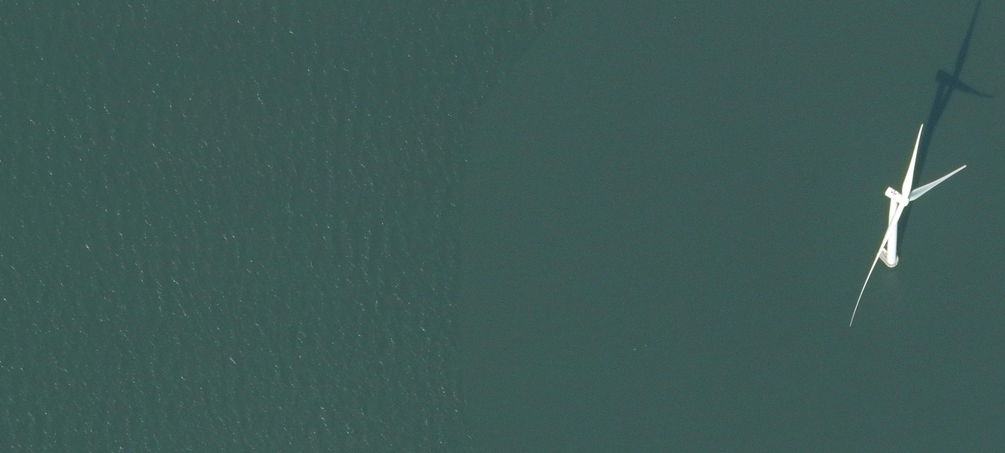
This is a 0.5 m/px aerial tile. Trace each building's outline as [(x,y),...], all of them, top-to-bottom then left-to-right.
[(888,263),(888,264),(888,265),(888,266),(889,267),(889,268),(890,268),(891,268),(892,268),(893,268),(894,268),(895,267),(896,266),(896,265),(897,264),(896,263),(896,262),(895,261),(894,260),(893,260),(892,259),(891,260),(890,260),(889,261),(888,261),(888,262),(888,263)]
